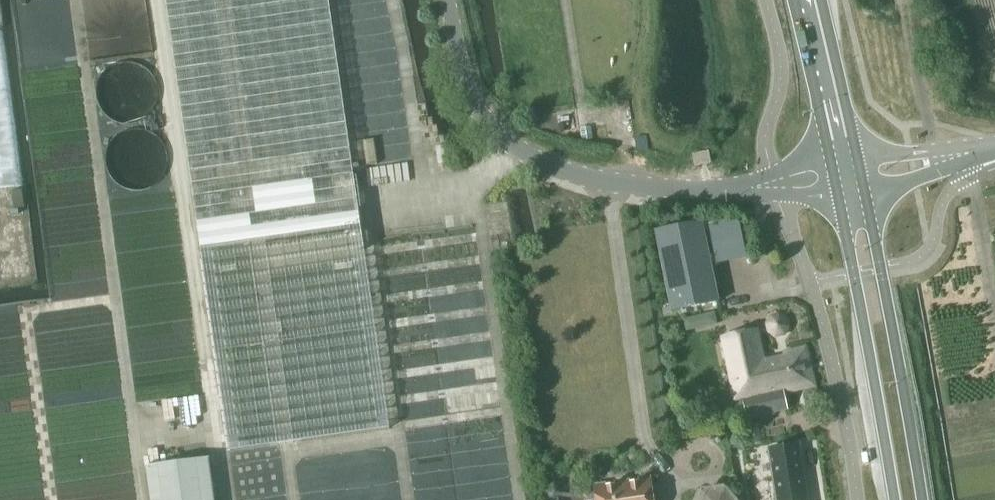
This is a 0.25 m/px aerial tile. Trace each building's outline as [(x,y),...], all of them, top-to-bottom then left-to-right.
[(229,451),(389,429),(328,0),(165,0),(229,451)] [(635,138),(636,152),(647,151),(646,148),(645,137),(635,138)] [(694,155),(697,166),(713,162),(710,151),(694,155)] [(655,232),(671,312),(719,302),(704,222),(655,232)] [(715,313),(704,315),(706,323),(709,325),(717,323),(715,313)] [(772,315),(767,323),(768,331),(776,336),(785,334),(790,327),(788,318),(780,313),(772,315)] [(789,410),(784,389),(812,383),(806,352),(766,360),(760,329),(724,337),(738,400),(744,398),(749,419),(789,410)] [(767,446),(777,499),(808,499),(796,440),(767,446)] [(144,467),(149,499),(214,499),(209,459),(144,467)] [(599,499),(655,499),(652,478),(597,486),(599,499)] [(724,489),(700,492),(697,499),(733,499),(724,489)]
